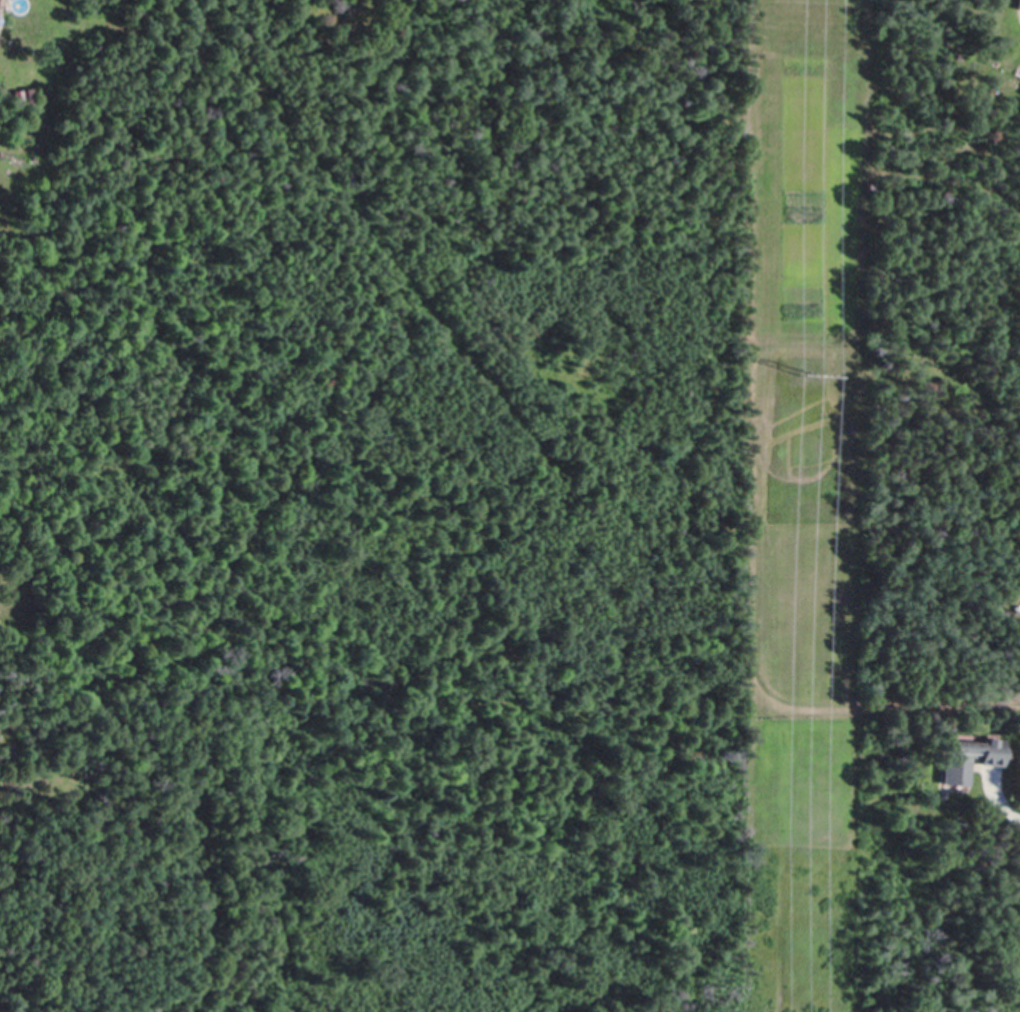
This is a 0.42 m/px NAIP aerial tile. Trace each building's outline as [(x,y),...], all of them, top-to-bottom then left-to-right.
[(1003,765),(1004,738),(946,735),(944,784),(969,786),(971,763),(1003,765)]
